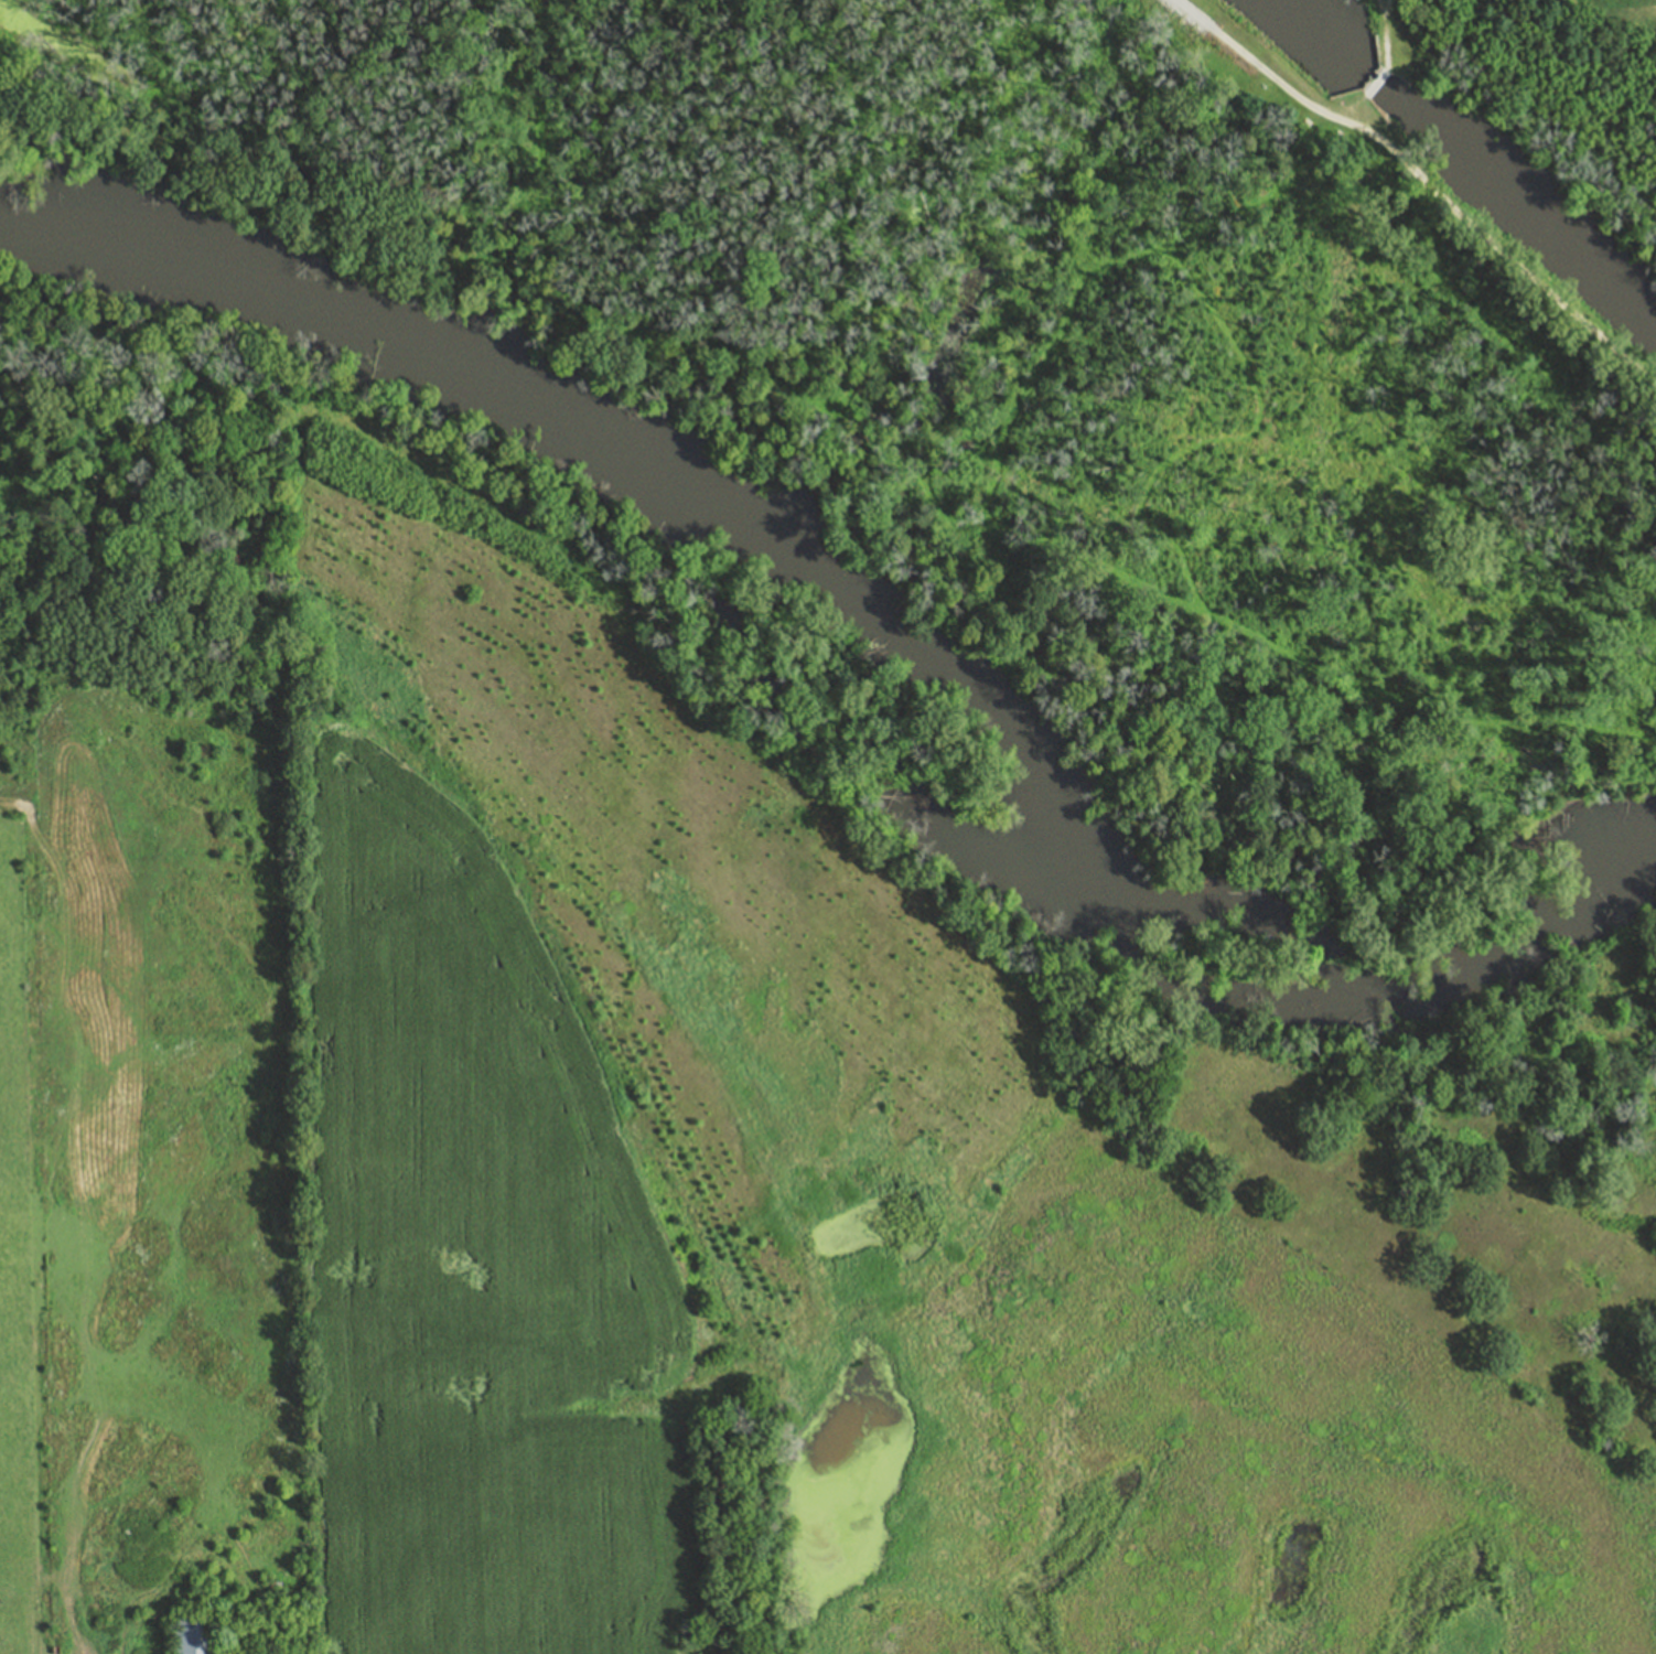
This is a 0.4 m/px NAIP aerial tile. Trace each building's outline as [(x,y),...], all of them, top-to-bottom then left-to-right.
[(170,1653),(211,1653),(211,1615),(170,1615),(170,1653)]
